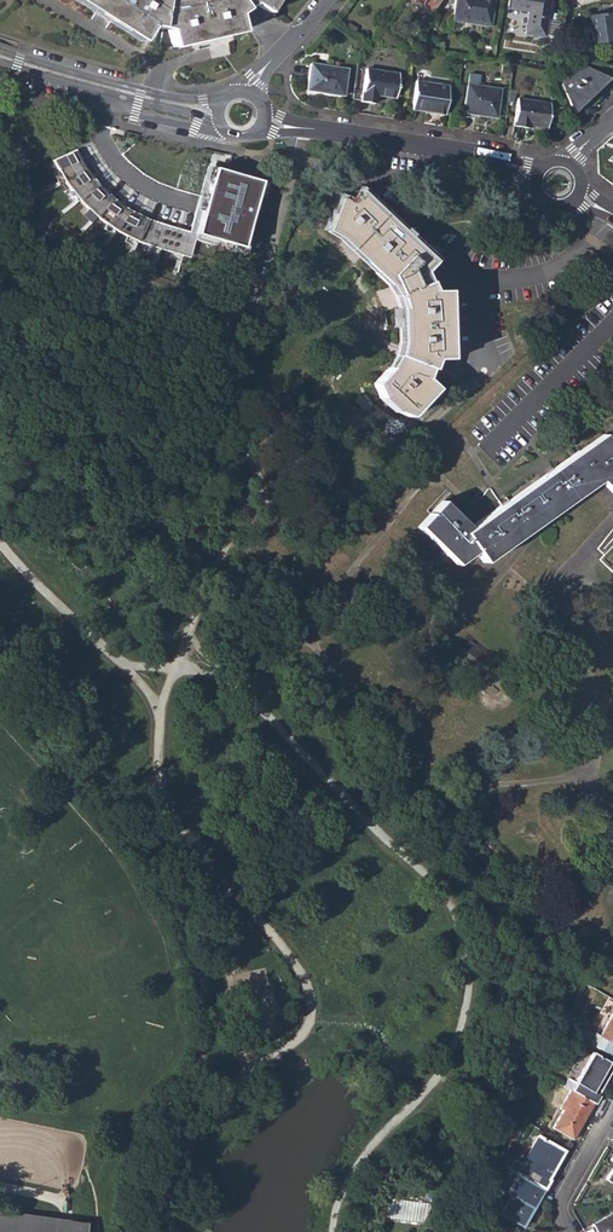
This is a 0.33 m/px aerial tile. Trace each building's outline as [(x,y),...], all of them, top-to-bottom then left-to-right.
[(140,38),(148,27),(167,30),(170,44),(239,28),(238,15),(253,3),(265,11),(272,0),(79,0),(140,38)] [(432,12),(440,0),(414,0),(432,12)] [(455,21),(493,26),(496,0),(458,0),(455,21)] [(512,8),(530,11),(526,34),(545,36),(552,0),(513,0),(512,8)] [(589,16),(591,31),(593,32),(595,45),(612,42),(612,13),(589,16)] [(611,79),(584,65),(564,85),(577,114),(591,100),(591,99),(611,79)] [(345,99),(348,72),(312,67),(308,94),(345,99)] [(395,99),(398,74),(366,69),(361,102),(375,104),(376,96),(395,99)] [(498,118),(502,89),(480,86),(481,77),(470,76),(466,112),(487,115),(486,116),(498,118)] [(443,114),(447,85),(416,80),(411,110),(443,114)] [(547,128),(551,102),(519,98),(515,126),(531,128),(531,126),(547,128)] [(93,176),(77,149),(52,160),(78,201),(97,219),(122,235),(144,245),(178,255),(190,258),(196,235),(244,249),(262,181),(207,165),(190,231),(152,220),(130,209),(108,195),(93,176)] [(432,262),(359,192),(349,201),(338,198),(327,228),(342,238),(369,264),(392,285),(395,290),(398,296),(400,302),(401,308),(402,315),(403,322),(403,329),(402,336),(401,344),(399,351),(397,358),(394,365),(390,371),(388,369),(374,384),(380,397),(381,395),(397,410),(395,413),(409,417),(436,389),(425,379),(433,359),(447,359),(445,291),(431,292),(422,272),(432,262)] [(420,531),(454,565),(474,552),(482,562),(599,481),(612,493),(612,446),(603,436),(507,502),(468,529),(461,522),(440,502),(416,527),(420,531)] [(599,1037),(612,1045),(612,1010),(599,1037)] [(592,1103),(612,1067),(612,1064),(592,1051),(574,1082),(567,1078),(563,1086),(592,1103)] [(553,1106),(559,1109),(570,1090),(564,1087),(553,1106)] [(572,1140),(592,1103),(570,1090),(559,1109),(562,1111),(552,1129),(572,1140)] [(513,1161),(508,1170),(515,1174),(543,1190),(548,1181),(547,1180),(563,1150),(536,1135),(520,1164),(513,1161)] [(522,1227),(543,1190),(515,1174),(505,1193),(510,1196),(499,1214),(522,1227)] [(596,1231),(612,1231),(612,1213),(612,1212),(592,1225),(596,1231)] [(0,1220),(0,1231),(83,1231),(0,1220)]
